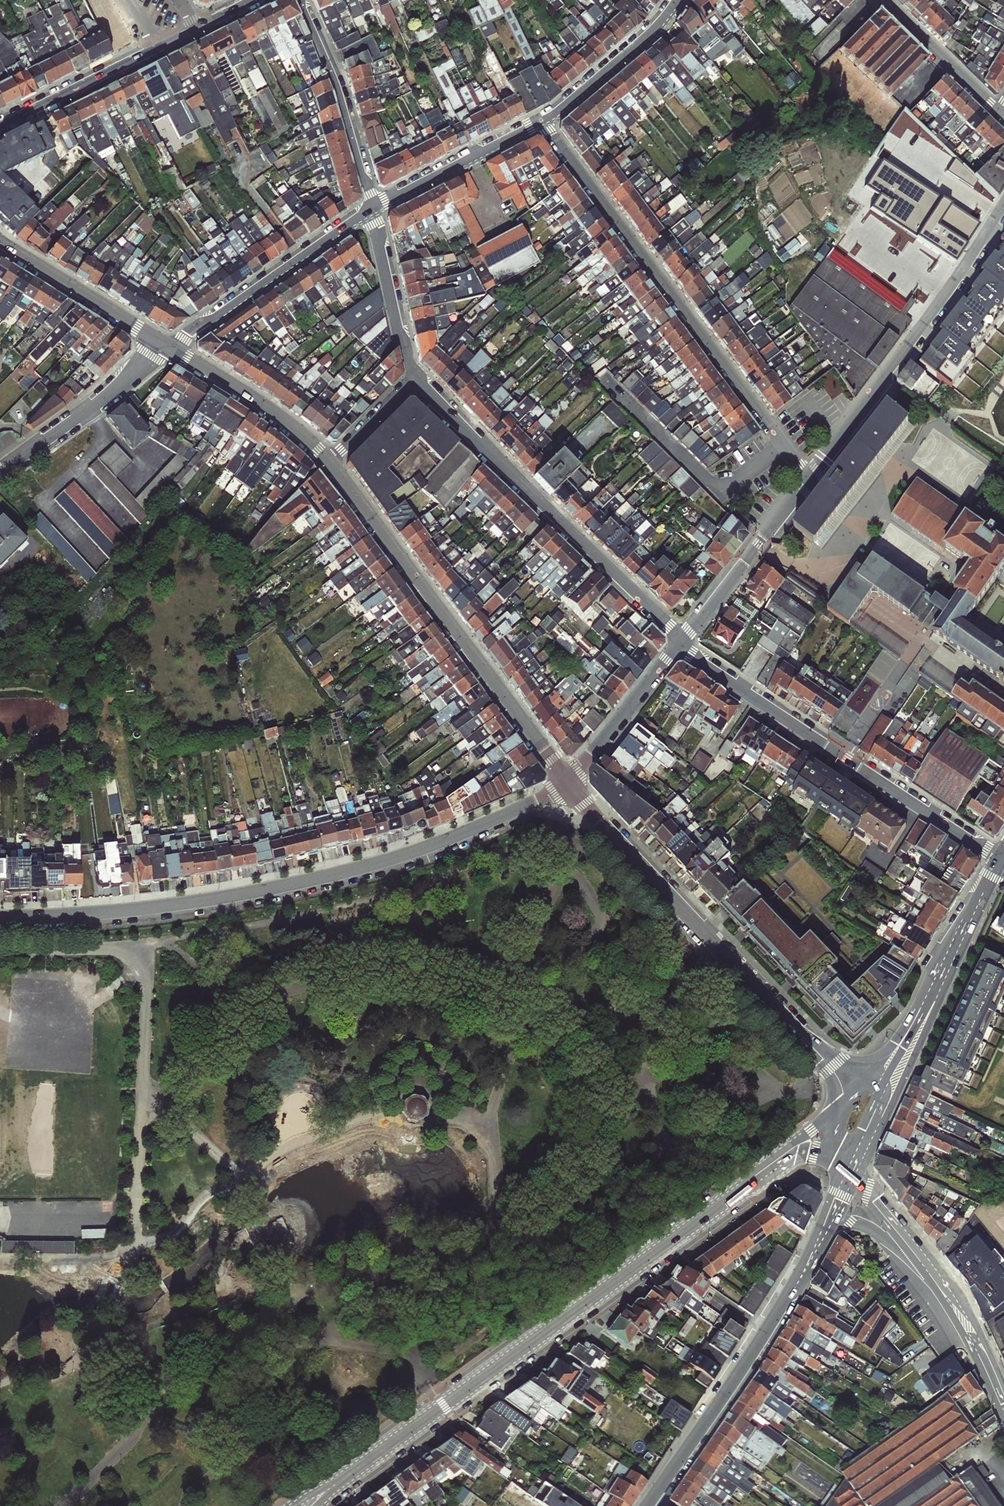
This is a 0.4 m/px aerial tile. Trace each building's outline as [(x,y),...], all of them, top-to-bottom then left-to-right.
[(56,5),(88,66),(111,55),(94,22),(90,23),(88,20),(83,20),(79,24),(67,0),(53,0),(56,5)] [(133,44),(111,0),(82,0),(94,22),(111,55),(133,44)] [(274,3),(309,72),(319,67),(310,43),(291,0),(280,0),(274,3)] [(337,52),(359,40),(354,28),(342,0),(311,0),(328,35),(337,52)] [(354,28),(360,26),(357,18),(362,16),(355,0),(342,0),(354,28)] [(362,16),(364,19),(375,15),(371,5),(369,0),(355,0),(362,16)] [(371,5),(376,4),(383,20),(388,26),(392,37),(400,34),(394,18),(386,0),(369,0),(371,5)] [(394,18),(399,15),(395,8),(400,6),(398,0),(386,0),(394,18)] [(500,12),(522,1),(522,0),(494,0),(500,12)] [(557,9),(562,5),(559,0),(551,0),(557,9)] [(623,39),(633,30),(646,17),(654,10),(642,0),(621,0),(613,7),(607,0),(589,0),(595,7),(623,39)] [(661,0),(642,0),(654,10),(661,0)] [(755,66),(728,34),(701,0),(691,0),(689,3),(728,52),(734,59),(738,56),(750,70),(755,66)] [(730,15),(718,0),(701,0),(728,34),(738,31),(730,15)] [(748,16),(735,0),(718,0),(730,15),(735,10),(743,19),(748,16)] [(753,5),(749,0),(735,0),(748,16),(757,9),(753,5)] [(826,27),(797,0),(773,0),(811,44),(826,27)] [(837,16),(820,0),(797,0),(826,27),(837,16)] [(837,16),(843,11),(834,2),(835,0),(834,0),(820,0),(837,16)] [(835,0),(834,2),(843,11),(853,0),(835,0)] [(946,41),(961,24),(942,7),(948,0),(900,0),(946,41)] [(1001,8),(1003,10),(1003,0),(997,0),(995,4),(1001,8)] [(623,39),(595,7),(592,9),(585,1),(580,6),(584,11),(614,46),(623,39)] [(305,75),(309,72),(274,3),(265,8),(290,59),(294,64),(296,62),(305,75)] [(710,63),(728,52),(689,3),(676,25),(677,27),(689,39),(696,48),(710,63)] [(74,73),(88,66),(56,5),(46,10),(51,19),(47,21),(74,73)] [(614,46),(584,11),(580,16),(572,7),(567,11),(573,18),(604,55),(614,46)] [(285,60),(290,59),(265,8),(256,12),(277,57),(281,55),(285,60)] [(41,11),(28,16),(58,81),(74,73),(47,21),(41,11)] [(266,62),(277,57),(256,12),(244,18),(266,62)] [(928,61),(875,13),(837,53),(892,102),(928,61)] [(45,88),(58,81),(28,16),(12,23),(18,36),(45,88)] [(604,55),(573,18),(569,23),(565,17),(561,20),(566,28),(595,62),(604,55)] [(996,30),(1003,34),(1003,22),(998,18),(996,22),(989,17),(989,19),(985,17),(983,21),(996,30)] [(269,70),(266,62),(244,18),(234,24),(260,76),(269,70)] [(477,139),(454,92),(445,72),(455,68),(442,43),(453,39),(444,20),(432,26),(433,29),(414,37),(445,99),(467,144),(477,139)] [(263,86),(260,76),(234,24),(222,30),(254,90),(263,86)] [(977,31),(1003,47),(1003,34),(996,30),(995,33),(989,28),(988,30),(978,24),(975,29),(977,31)] [(668,36),(685,57),(700,75),(704,79),(707,78),(704,70),(707,68),(713,75),(717,72),(710,63),(696,48),(689,39),(677,27),(668,36)] [(595,62),(566,28),(562,30),(564,33),(559,37),(560,40),(585,71),(595,62)] [(271,126),(254,90),(222,30),(212,35),(240,89),(262,131),(271,126)] [(978,43),(1003,60),(1003,47),(977,31),(972,39),(978,43)] [(342,62),(349,85),(384,75),(390,74),(387,64),(384,66),(382,60),(371,34),(359,40),(337,52),(342,62)] [(35,93),(6,42),(0,35),(0,61),(19,101),(35,93)] [(231,94),(240,89),(212,35),(202,40),(231,94)] [(35,93),(45,88),(18,36),(6,42),(35,93)] [(661,44),(692,81),(700,75),(685,57),(668,36),(661,44)] [(561,64),(552,47),(549,41),(546,43),(544,39),(537,43),(544,56),(554,70),(568,85),(576,78),(561,64)] [(237,105),(231,94),(202,40),(192,45),(227,109),(237,105)] [(585,71),(560,40),(552,47),(561,64),(576,78),(585,71)] [(692,81),(661,44),(658,41),(649,48),(683,88),(692,81)] [(522,116),(502,74),(485,42),(479,44),(498,85),(491,88),(509,123),(522,116)] [(977,56),(1003,72),(1003,60),(978,43),(975,49),(970,48),(969,51),(977,56)] [(236,128),(227,109),(192,45),(176,54),(211,123),(224,145),(232,141),(227,132),(236,128)] [(690,97),(683,88),(649,48),(641,55),(666,86),(681,105),(690,97)] [(554,70),(544,56),(539,57),(537,51),(532,55),(537,67),(544,79),(558,94),(568,85),(554,70)] [(198,129),(211,123),(176,54),(163,60),(198,129)] [(662,91),(666,86),(641,55),(632,63),(645,79),(662,99),(666,95),(662,91)] [(971,65),(1003,85),(1003,83),(1003,72),(977,56),(971,65)] [(179,140),(198,129),(163,60),(144,70),(166,114),(179,140)] [(998,93),(1003,85),(971,65),(966,60),(962,64),(980,82),(994,95),(998,93)] [(19,101),(0,61),(0,103),(3,109),(19,101)] [(636,86),(653,106),(662,99),(645,79),(632,63),(623,70),(636,86)] [(326,81),(319,67),(309,72),(315,86),(326,81)] [(544,79),(537,67),(529,71),(546,104),(558,94),(544,79)] [(533,111),(515,75),(513,69),(502,74),(522,116),(533,111)] [(546,104),(529,71),(528,69),(515,75),(533,111),(546,104)] [(144,70),(134,75),(153,111),(158,120),(166,114),(144,70)] [(614,78),(638,108),(645,116),(646,114),(644,110),(646,108),(649,110),(653,106),(636,86),(623,70),(614,78)] [(143,115),(153,111),(134,75),(126,79),(143,115)] [(349,85),(352,96),(386,86),(387,82),(384,75),(349,85)] [(907,115),(925,135),(907,169),(984,220),(999,198),(1003,189),(1003,136),(944,77),(907,115)] [(352,96),(355,107),(379,101),(396,90),(398,88),(395,78),(387,82),(386,86),(352,96)] [(618,101),(635,122),(640,118),(634,111),(638,108),(614,78),(605,85),(618,101)] [(160,145),(143,115),(126,79),(115,84),(140,137),(155,163),(161,159),(153,146),(157,146),(160,145)] [(509,123),(491,88),(486,79),(481,81),(485,91),(481,93),(499,128),(509,123)] [(296,94),(302,107),(330,93),(326,81),(315,86),(296,94)] [(135,139),(140,137),(115,84),(105,89),(126,128),(130,127),(130,131),(135,139)] [(499,128),(481,93),(480,90),(474,92),(469,84),(464,86),(488,134),(499,128)] [(635,122),(618,101),(605,85),(595,93),(608,109),(624,128),(625,129),(635,122)] [(488,134),(464,86),(454,92),(477,139),(488,134)] [(131,136),(126,128),(105,89),(96,94),(112,130),(119,142),(131,136)] [(398,95),(396,90),(379,101),(355,107),(359,119),(375,113),(383,111),(381,107),(394,99),(392,97),(398,95)] [(334,106),(330,93),(302,107),(298,109),(303,115),(295,119),(295,121),(287,126),(289,131),(297,127),(334,106)] [(624,128),(608,109),(595,93),(586,102),(611,132),(615,137),(620,133),(619,131),(624,128)] [(109,132),(112,130),(96,94),(87,99),(112,150),(118,146),(109,132)] [(114,153),(112,150),(87,99),(69,108),(96,154),(100,160),(114,153)] [(467,144),(445,99),(440,102),(445,111),(439,114),(456,150),(467,144)] [(600,139),(611,132),(586,102),(576,110),(598,137),(600,139)] [(338,121),(334,106),(297,127),(301,134),(319,127),(338,121)] [(69,108),(59,113),(74,147),(83,155),(91,160),(96,154),(69,108)] [(456,150),(439,114),(437,109),(422,115),(423,117),(443,157),(456,150)] [(598,137),(576,110),(567,118),(590,147),(591,148),(596,145),(593,141),(598,137)] [(66,154),(74,147),(59,113),(48,117),(66,154)] [(383,162),(394,156),(385,138),(375,113),(359,119),(372,166),(383,162)] [(58,161),(66,154),(48,117),(39,122),(58,161)] [(443,157),(423,117),(417,120),(423,130),(420,132),(434,162),(443,157)] [(590,147),(567,118),(560,124),(559,128),(580,155),(590,147)] [(883,141),(894,150),(912,126),(901,118),(883,141)] [(434,162),(420,132),(413,119),(408,121),(410,125),(405,128),(423,167),(434,162)] [(342,132),(338,121),(319,127),(301,134),(307,144),(321,137),(342,132)] [(423,167),(405,128),(401,121),(395,124),(402,138),(399,140),(414,172),(423,167)] [(345,143),(342,132),(321,137),(307,144),(303,146),(306,151),(315,146),(316,151),(345,143)] [(394,156),(405,176),(414,172),(399,140),(396,134),(385,138),(394,156)] [(534,136),(520,144),(537,175),(541,182),(560,167),(539,138),(534,136)] [(348,155),(345,143),(316,151),(303,157),(308,168),(327,160),(348,155)] [(527,181),(537,175),(520,144),(510,149),(527,181)] [(63,176),(83,155),(74,147),(66,154),(58,161),(53,167),(63,176)] [(601,185),(629,163),(625,158),(632,152),(628,148),(610,163),(595,175),(601,185)] [(517,187),(527,181),(510,149),(498,155),(517,187)] [(351,165),(348,155),(327,160),(308,168),(311,174),(321,168),(322,173),(351,165)] [(525,205),(517,187),(498,155),(485,163),(515,220),(538,203),(535,198),(525,205)] [(394,156),(383,162),(393,182),(405,176),(394,156)] [(641,170),(645,166),(639,156),(629,163),(601,185),(609,195),(625,183),(641,170)] [(383,162),(372,166),(378,187),(382,188),(393,182),(383,162)] [(355,177),(351,165),(322,173),(313,177),(315,184),(325,181),(326,185),(355,177)] [(569,179),(560,167),(541,182),(548,195),(569,179)] [(174,168),(166,171),(171,185),(179,182),(174,168)] [(616,204),(631,192),(647,179),(641,170),(625,183),(609,195),(616,204)] [(468,173),(440,186),(464,231),(475,250),(486,244),(467,205),(476,200),(478,193),(468,173)] [(358,188),(355,177),(326,185),(310,192),(312,194),(318,190),(325,198),(338,194),(358,188)] [(859,177),(847,195),(865,205),(958,262),(969,245),(859,177)] [(535,221),(543,216),(577,189),(569,179),(548,195),(541,201),(544,207),(532,216),(535,221)] [(622,212),(653,188),(647,179),(631,192),(616,204),(622,212)] [(440,186),(431,191),(455,236),(464,231),(440,186)] [(629,222),(655,200),(663,193),(661,189),(656,192),(653,187),(653,188),(622,212),(629,222)] [(360,195),(358,188),(338,194),(343,210),(359,200),(360,195)] [(551,215),(556,221),(585,200),(577,189),(543,216),(545,220),(551,215)] [(251,275),(225,239),(188,190),(179,194),(216,246),(243,281),(251,275)] [(318,228),(300,204),(289,190),(279,198),(307,235),(318,228)] [(309,198),(327,221),(337,215),(325,198),(318,190),(312,194),(310,192),(307,193),(309,198)] [(431,191),(422,196),(444,238),(446,241),(455,236),(431,191)] [(307,235),(279,198),(276,194),(271,197),(275,204),(268,209),(295,244),(307,235)] [(669,210),(682,198),(679,195),(661,208),(635,231),(641,239),(672,214),(669,210)] [(422,196),(412,201),(430,234),(433,233),(439,242),(444,238),(422,196)] [(327,221),(309,198),(300,204),(318,228),(327,221)] [(592,210),(585,200),(556,221),(550,226),(552,229),(559,225),(563,231),(592,210)] [(635,231),(661,208),(655,200),(629,222),(635,231)] [(412,201),(402,206),(420,239),(430,234),(412,201)] [(24,244),(36,250),(48,238),(54,230),(59,234),(65,228),(61,224),(73,210),(64,202),(57,211),(24,244)] [(14,238),(24,244),(57,211),(49,203),(14,238)] [(402,206),(394,210),(412,247),(422,243),(420,239),(402,206)] [(251,219),(277,256),(287,249),(261,215),(255,208),(250,211),(254,216),(251,219)] [(295,244),(268,209),(261,215),(287,249),(295,244)] [(414,251),(412,247),(394,210),(388,212),(386,217),(396,256),(414,251)] [(563,246),(567,244),(600,219),(592,210),(563,231),(561,233),(565,237),(559,242),(563,246)] [(648,247),(681,220),(674,212),(672,214),(641,239),(648,247)] [(684,222),(694,215),(692,212),(681,220),(648,247),(655,256),(672,242),(687,228),(684,222)] [(45,257),(56,263),(69,246),(79,234),(77,232),(89,220),(83,215),(67,229),(56,242),(45,257)] [(237,219),(269,262),(277,256),(251,219),(248,221),(243,215),(237,219)] [(269,262),(237,219),(234,216),(230,219),(235,226),(230,230),(231,231),(260,268),(269,262)] [(568,259),(574,254),(607,230),(600,219),(567,244),(570,249),(565,254),(568,259)] [(661,264),(698,233),(696,230),(703,224),(699,220),(691,226),(694,230),(691,232),(687,228),(672,242),(655,256),(661,264)] [(539,262),(520,227),(498,239),(516,273),(539,262)] [(574,254),(580,262),(593,253),(613,238),(607,230),(574,254)] [(260,268),(231,231),(225,235),(226,238),(225,239),(251,275),(260,268)] [(667,273),(705,240),(699,233),(698,233),(661,264),(667,273)] [(74,275),(86,282),(97,262),(110,248),(106,246),(112,240),(108,237),(88,256),(74,275)] [(56,242),(48,238),(36,250),(45,257),(56,242)] [(361,254),(349,238),(339,245),(351,262),(361,254)] [(619,246),(613,238),(593,253),(580,262),(571,270),(577,278),(619,246)] [(784,260),(803,246),(796,238),(778,252),(784,260)] [(494,285),(516,273),(498,239),(486,244),(475,250),(494,285)] [(674,282),(715,245),(720,240),(719,239),(711,246),(705,240),(667,273),(674,282)] [(929,369),(961,388),(1003,316),(1003,242),(929,369)] [(114,244),(110,248),(97,262),(86,282),(96,288),(106,269),(121,249),(114,244)] [(127,254),(121,249),(106,269),(96,288),(106,294),(120,272),(136,248),(133,245),(127,254)] [(329,251),(350,280),(359,273),(351,262),(339,245),(329,251)] [(719,250),(715,245),(674,282),(681,291),(712,263),(709,259),(719,250)] [(820,269),(789,310),(854,402),(914,323),(908,320),(921,304),(839,245),(820,269)] [(56,263),(64,268),(76,250),(69,246),(56,263)] [(243,281),(216,246),(207,251),(212,258),(233,288),(243,281)] [(396,256),(401,277),(443,267),(441,256),(438,257),(432,246),(414,251),(396,256)] [(581,288),(594,279),(626,254),(619,246),(577,278),(575,280),(581,288)] [(225,294),(199,258),(191,247),(186,251),(193,261),(190,263),(194,270),(216,299),(225,294)] [(141,252),(136,248),(120,272),(106,294),(116,300),(138,265),(139,262),(133,259),(135,256),(138,257),(141,252)] [(88,256),(76,250),(64,268),(74,275),(88,256)] [(351,282),(350,280),(329,251),(320,257),(344,291),(349,297),(353,294),(347,286),(351,282)] [(758,260),(764,268),(772,262),(766,253),(758,260)] [(233,288),(212,258),(209,260),(204,254),(199,258),(225,294),(233,288)] [(632,263),(626,254),(594,279),(597,284),(587,292),(589,295),(595,291),(632,263)] [(334,299),(344,291),(320,257),(311,264),(322,280),(334,299)] [(688,300),(716,279),(710,272),(722,261),(719,257),(712,263),(681,291),(688,300)] [(0,259),(0,281),(10,266),(0,259)] [(116,300),(126,307),(146,273),(154,263),(149,260),(142,268),(138,265),(116,300)] [(595,291),(601,299),(639,271),(632,263),(595,291)] [(126,307),(136,312),(160,275),(165,267),(161,264),(152,276),(146,273),(126,307)] [(334,299),(322,280),(311,264),(300,272),(311,288),(323,302),(328,300),(330,302),(334,299)] [(10,266),(0,281),(0,303),(19,272),(10,266)] [(401,277),(403,288),(446,278),(443,267),(401,277)] [(216,299),(194,270),(186,274),(188,276),(187,278),(206,306),(216,299)] [(403,288),(406,300),(478,285),(470,270),(464,273),(446,278),(403,288)] [(611,305),(628,293),(646,281),(639,271),(601,299),(594,305),(596,308),(608,302),(611,305)] [(19,272),(0,303),(0,324),(8,315),(31,279),(19,272)] [(323,302),(311,288),(300,272),(291,278),(313,308),(314,310),(321,306),(320,305),(323,302)] [(136,312),(146,318),(165,286),(167,281),(164,280),(164,277),(160,275),(136,312)] [(728,285),(729,283),(722,275),(716,279),(688,300),(695,309),(728,285)] [(206,306),(187,278),(178,284),(178,288),(196,313),(206,306)] [(303,315),(313,308),(291,278),(281,284),(293,300),(303,315)] [(42,286),(31,279),(8,315),(12,317),(16,313),(22,317),(42,286)] [(652,290),(646,281),(628,293),(611,305),(614,309),(611,312),(615,317),(634,303),(652,290)] [(303,315),(293,300),(281,284),(271,291),(294,322),(303,315)] [(483,296),(478,285),(406,300),(408,312),(451,303),(483,296)] [(702,319),(734,294),(728,285),(695,309),(696,311),(702,319)] [(52,292),(42,286),(22,317),(18,321),(28,328),(52,292)] [(146,318),(155,324),(176,291),(165,286),(146,318)] [(178,288),(176,291),(155,324),(166,331),(172,331),(196,313),(178,288)] [(622,326),(629,321),(659,299),(652,290),(634,303),(615,317),(622,326)] [(297,327),(294,322),(271,291),(262,298),(284,330),(290,325),(293,330),(297,327)] [(741,297),(742,295),(739,291),(734,294),(702,319),(709,328),(744,302),(741,297)] [(25,334),(29,338),(64,300),(52,292),(28,328),(25,334)] [(274,336),(284,330),(262,298),(252,305),(261,318),(274,336)] [(632,334),(666,308),(659,299),(629,321),(633,326),(628,330),(632,334)] [(75,307),(64,300),(29,338),(37,346),(75,307)] [(718,340),(745,320),(740,312),(751,304),(748,300),(744,302),(709,328),(718,340)] [(408,312),(411,324),(446,315),(454,313),(451,303),(408,312)] [(243,332),(261,318),(252,305),(208,335),(219,346),(222,342),(243,332)] [(86,313),(75,307),(37,346),(27,355),(35,364),(59,342),(86,313)] [(637,336),(641,341),(673,318),(666,308),(632,334),(634,338),(637,336)] [(96,320),(86,313),(59,342),(64,346),(61,349),(65,352),(70,348),(96,320)] [(757,325),(760,322),(754,314),(745,320),(718,340),(725,350),(757,325)] [(411,324),(414,337),(441,331),(449,325),(446,315),(411,324)] [(679,326),(673,318),(641,341),(631,350),(634,353),(640,349),(643,352),(679,326)] [(107,325),(96,320),(70,348),(78,356),(86,346),(107,325)] [(419,361),(428,371),(447,350),(443,345),(462,325),(459,321),(450,327),(419,361)] [(114,331),(107,325),(86,346),(92,352),(102,343),(115,355),(128,339),(114,331)] [(450,327),(449,325),(441,331),(414,337),(419,361),(450,327)] [(731,358),(765,333),(757,325),(725,350),(731,358)] [(641,368),(649,362),(685,334),(679,326),(643,352),(639,356),(642,360),(637,364),(641,368)] [(219,346),(209,358),(230,372),(246,354),(236,345),(246,335),(243,332),(222,342),(219,346)] [(464,332),(447,350),(428,371),(435,378),(464,349),(471,340),(464,332)] [(771,343),(774,340),(768,333),(765,333),(731,358),(738,367),(771,343)] [(691,342),(685,334),(649,362),(654,370),(672,356),(691,342)] [(209,358),(219,346),(208,335),(195,344),(196,350),(209,358)] [(660,377),(664,375),(697,350),(691,342),(672,356),(654,370),(660,377)] [(746,378),(761,365),(777,352),(771,343),(738,367),(746,378)] [(248,384),(273,356),(264,348),(256,359),(240,378),(248,384)] [(474,355),(473,356),(445,388),(454,397),(484,368),(499,354),(493,348),(480,361),(474,355)] [(473,356),(464,349),(435,378),(445,388),(473,356)] [(703,359),(697,350),(664,375),(670,382),(703,359)] [(259,391),(284,360),(275,353),(273,356),(248,384),(259,391)] [(240,378),(256,359),(246,354),(230,372),(240,378)] [(289,410),(325,371),(322,368),(331,359),(327,354),(302,376),(279,404),(289,410)] [(269,398),(296,365),(285,358),(284,360),(259,391),(269,398)] [(668,385),(673,392),(708,367),(703,359),(670,382),(668,385)] [(791,371),(795,368),(789,360),(768,374),(752,386),(759,395),(791,371)] [(926,399),(938,380),(914,363),(901,383),(926,399)] [(279,404),(302,376),(299,375),(302,368),(296,365),(269,398),(279,404)] [(752,386),(768,374),(761,365),(746,378),(752,386)] [(150,408),(156,412),(182,373),(172,366),(147,396),(154,400),(150,408)] [(680,401),(715,375),(708,367),(673,392),(671,394),(678,402),(680,401)] [(487,372),(484,368),(454,397),(462,406),(491,378),(486,374),(487,372)] [(623,382),(651,413),(663,402),(647,384),(650,381),(638,368),(623,382)] [(300,417),(330,382),(331,378),(329,375),(330,373),(326,370),(325,371),(289,410),(300,417)] [(766,404),(783,392),(798,380),(791,371),(759,395),(766,404)] [(192,378),(182,373),(156,412),(161,414),(167,405),(172,409),(176,405),(192,378)] [(675,417),(681,413),(721,383),(715,375),(680,401),(683,405),(677,410),(673,406),(669,409),(675,417)] [(210,389),(192,378),(176,405),(193,416),(210,389)] [(501,386),(491,378),(462,406),(471,415),(501,386)] [(510,378),(501,386),(471,415),(480,424),(506,398),(508,396),(504,392),(514,382),(510,378)] [(308,424),(335,393),(330,390),(333,385),(330,382),(300,417),(308,424)] [(692,416),(727,390),(721,383),(681,413),(683,416),(689,412),(692,416)] [(317,431),(347,396),(349,393),(341,386),(335,393),(308,424),(317,431)] [(227,400),(210,389),(193,416),(188,422),(205,433),(227,400)] [(692,416),(699,424),(733,398),(727,390),(692,416)] [(773,413),(789,401),(783,392),(766,404),(773,413)] [(115,443),(89,467),(138,520),(140,521),(148,514),(167,481),(166,480),(179,467),(181,464),(192,454),(195,449),(135,413),(138,408),(145,402),(133,395),(121,406),(107,419),(136,450),(150,436),(175,451),(179,455),(135,496),(134,496),(117,478),(119,475),(134,461),(128,457),(115,443)] [(326,439),(340,422),(360,399),(357,397),(352,401),(351,400),(347,404),(347,403),(349,398),(347,396),(317,431),(326,439)] [(511,402),(506,398),(480,424),(488,433),(516,406),(512,402),(511,402)] [(524,398),(516,406),(488,433),(497,442),(528,413),(532,407),(524,398)] [(703,433),(706,431),(739,406),(733,398),(699,424),(697,425),(703,433)] [(422,482),(456,443),(411,400),(407,399),(347,459),(346,464),(384,515),(403,503),(419,491),(425,486),(422,482)] [(834,476),(799,524),(827,543),(918,416),(894,399),(875,426),(863,418),(826,470),(834,476)] [(247,413),(227,400),(205,433),(196,450),(198,451),(171,481),(181,489),(215,450),(219,454),(247,413)] [(620,426),(629,417),(612,402),(603,411),(620,426)] [(744,414),(739,406),(706,431),(712,439),(744,414)] [(259,421),(247,413),(219,454),(229,462),(259,421)] [(532,416),(528,413),(497,442),(506,450),(533,423),(535,421),(531,417),(532,416)] [(711,452),(719,446),(751,423),(744,414),(712,439),(715,443),(708,448),(711,452)] [(268,428),(259,421),(229,462),(225,469),(235,475),(268,428)] [(340,422),(326,439),(330,443),(334,442),(348,428),(340,422)] [(543,432),(533,423),(506,450),(514,460),(541,434),(543,432)] [(726,455),(737,447),(758,432),(751,423),(719,446),(726,455)] [(277,434),(268,428),(235,475),(233,478),(243,485),(277,434)] [(286,442),(277,434),(243,485),(252,490),(257,483),(286,442)] [(546,438),(541,434),(514,460),(523,468),(549,445),(551,442),(546,438)] [(654,441),(640,454),(656,471),(670,457),(654,441)] [(295,450),(286,442),(257,483),(260,484),(263,480),(270,485),(295,450)] [(479,465),(456,443),(422,482),(425,486),(420,490),(443,510),(459,491),(479,465)] [(558,453),(549,445),(523,468),(532,477),(558,453)] [(304,458),(295,450),(270,485),(268,489),(271,491),(266,499),(273,503),(280,492),(304,458)] [(559,452),(558,453),(532,477),(549,495),(576,469),(559,452)] [(657,472),(664,479),(678,465),(671,457),(657,472)] [(312,467),(304,458),(280,492),(283,495),(276,505),(280,507),(315,471),(312,467)] [(467,497),(489,474),(479,465),(459,491),(461,493),(463,491),(467,493),(466,496),(467,497)] [(681,466),(670,477),(694,502),(705,492),(681,466)] [(578,467),(576,469),(549,495),(560,508),(574,494),(585,483),(580,478),(585,473),(578,467)] [(251,553),(301,516),(332,492),(315,471),(280,507),(275,511),(246,547),(251,553)] [(475,508),(497,483),(489,474),(467,497),(466,499),(471,504),(467,510),(470,513),(475,508)] [(55,499),(109,556),(129,538),(75,480),(55,499)] [(968,629),(1003,573),(1003,541),(921,485),(915,480),(886,519),(964,568),(939,601),(866,557),(825,611),(852,629),(874,600),(976,671),(953,701),(1003,734),(1003,652),(968,629)] [(484,516),(508,492),(497,483),(475,508),(484,516)] [(606,485),(583,507),(572,519),(581,527),(616,494),(606,485)] [(344,507),(332,492),(301,516),(311,531),(344,507)] [(493,525),(517,502),(508,492),(484,516),(488,521),(483,527),(487,531),(493,525)] [(635,493),(624,503),(590,536),(600,546),(633,513),(629,508),(639,498),(635,493)] [(579,499),(574,494),(560,508),(572,519),(583,507),(577,500),(579,499)] [(624,503),(616,494),(581,527),(590,536),(624,503)] [(502,534),(526,510),(517,502),(493,525),(502,534)] [(398,534),(415,522),(403,503),(384,515),(398,534)] [(314,536),(318,542),(351,516),(344,507),(311,531),(308,534),(311,538),(314,536)] [(527,527),(535,519),(526,510),(502,534),(497,539),(500,542),(504,539),(504,540),(506,539),(511,543),(527,527)] [(89,582),(98,573),(41,512),(31,521),(89,582)] [(415,522),(398,534),(404,542),(434,522),(427,513),(415,522)] [(644,521),(633,513),(600,546),(610,555),(644,521)] [(691,527),(730,557),(739,545),(718,530),(697,514),(689,525),(691,527)] [(323,553),(326,551),(359,527),(351,516),(318,542),(316,544),(323,553)] [(718,530),(739,545),(747,535),(728,517),(718,530)] [(0,518),(0,566),(24,542),(0,518)] [(535,537),(545,526),(535,519),(527,527),(535,537)] [(653,531),(644,521),(610,555),(620,564),(638,546),(653,531)] [(434,522),(404,542),(411,552),(441,531),(434,522)] [(526,563),(554,535),(545,526),(535,537),(514,558),(518,562),(522,559),(526,563)] [(326,551),(334,561),(367,537),(359,527),(326,551)] [(730,557),(691,527),(686,533),(703,547),(700,550),(702,552),(721,567),(730,557)] [(441,531),(411,552),(419,563),(445,542),(448,539),(441,531)] [(534,574),(563,544),(554,535),(526,563),(525,565),(534,574)] [(334,567),(338,573),(375,547),(367,537),(334,561),(337,565),(334,567)] [(445,542),(419,563),(426,573),(453,550),(455,548),(453,543),(449,546),(445,542)] [(540,584),(572,552),(563,544),(534,574),(537,578),(536,580),(540,584)] [(651,560),(638,546),(620,564),(633,577),(651,560)] [(335,593),(347,584),(383,558),(375,547),(338,573),(322,585),(324,588),(328,585),(335,593)] [(453,550),(426,573),(434,583),(466,554),(464,553),(459,557),(453,550)] [(556,585),(580,560),(572,552),(540,584),(537,587),(542,592),(545,589),(546,590),(548,589),(550,590),(556,585)] [(721,567),(702,552),(694,560),(715,576),(721,567)] [(466,554),(434,583),(442,594),(470,566),(466,562),(471,556),(468,553),(466,554)] [(347,584),(355,596),(391,569),(383,558),(347,584)] [(656,564),(651,560),(633,577),(645,588),(667,565),(661,559),(656,564)] [(580,560),(556,585),(559,589),(552,597),(557,601),(562,596),(570,587),(579,578),(588,568),(580,560)] [(470,566),(442,594),(449,604),(483,570),(474,562),(470,566)] [(669,563),(667,565),(645,588),(657,599),(673,583),(667,577),(675,568),(669,563)] [(754,578),(789,599),(792,594),(797,597),(801,592),(763,566),(754,578)] [(579,578),(598,596),(607,587),(588,568),(579,578)] [(361,616),(369,611),(402,585),(391,569),(355,596),(352,598),(356,603),(353,605),(361,616)] [(483,570),(449,604),(457,614),(493,578),(483,570)] [(696,581),(685,570),(673,583),(657,599),(669,610),(696,581)] [(493,578),(457,614),(464,624),(501,588),(493,578)] [(598,596),(579,578),(570,587),(590,605),(598,596)] [(773,656),(784,663),(814,617),(789,599),(754,578),(745,591),(752,595),(750,598),(760,605),(767,607),(755,624),(758,626),(756,630),(762,636),(757,645),(773,656)] [(501,588),(464,624),(472,635),(486,621),(485,619),(518,587),(510,580),(501,588)] [(376,620),(380,617),(411,596),(402,585),(369,611),(376,620)] [(590,605),(570,587),(562,596),(581,614),(590,605)] [(615,587),(600,601),(613,614),(617,610),(620,613),(630,603),(615,587)] [(379,633),(383,630),(417,605),(411,596),(380,617),(383,621),(375,627),(379,633)] [(393,630),(396,634),(424,614),(417,605),(383,630),(387,634),(393,630)] [(717,639),(732,649),(744,630),(743,629),(744,626),(736,620),(740,613),(730,608),(711,637),(716,640),(717,639)] [(486,621),(472,635),(479,643),(504,622),(508,618),(500,609),(486,621)] [(500,639),(486,652),(500,670),(536,640),(545,631),(548,634),(563,616),(557,611),(549,619),(544,614),(536,623),(538,624),(533,628),(524,619),(521,622),(528,629),(522,635),(521,633),(506,646),(500,639)] [(625,622),(656,653),(663,645),(662,639),(648,626),(644,621),(641,619),(634,612),(625,622)] [(395,641),(400,647),(431,624),(424,614),(396,634),(389,639),(392,643),(395,641)] [(608,645),(640,673),(649,662),(620,636),(615,643),(602,631),(608,623),(601,617),(590,629),(608,645)] [(620,636),(649,662),(656,653),(625,622),(621,619),(612,628),(620,636)] [(504,622),(479,643),(486,652),(500,639),(507,634),(505,630),(508,627),(504,622)] [(395,651),(402,661),(438,635),(431,624),(400,647),(395,651)] [(401,667),(405,673),(446,645),(438,635),(402,661),(397,665),(400,668),(401,667)] [(536,640),(500,670),(507,680),(534,658),(529,653),(540,644),(536,640)] [(421,678),(422,677),(453,656),(446,645),(405,673),(410,680),(418,674),(421,678)] [(601,654),(633,682),(640,673),(608,645),(601,653),(601,654)] [(595,661),(626,692),(633,682),(601,654),(595,661)] [(421,693),(424,691),(460,665),(453,656),(422,677),(426,683),(417,689),(421,693)] [(784,663),(773,656),(757,682),(766,689),(784,663)] [(534,658),(507,680),(514,690),(541,666),(535,658),(534,658)] [(594,678),(618,701),(626,692),(595,661),(590,658),(587,662),(583,659),(579,664),(594,678)] [(784,663),(766,689),(772,693),(777,687),(788,694),(800,674),(784,663)] [(425,706),(430,703),(468,675),(460,665),(424,691),(427,696),(421,701),(425,706)] [(541,666),(514,690),(522,700),(549,677),(545,672),(547,670),(543,665),(541,666)] [(680,693),(694,672),(683,665),(678,665),(666,680),(676,687),(665,704),(671,708),(680,693)] [(799,701),(818,674),(807,667),(800,674),(788,694),(799,701)] [(695,716),(716,686),(694,672),(680,693),(685,698),(687,698),(681,708),(685,711),(678,723),(687,729),(695,716)] [(618,701),(594,678),(590,683),(578,673),(574,676),(582,684),(583,685),(611,710),(618,701)] [(560,682),(529,710),(542,727),(570,697),(582,684),(574,676),(570,674),(560,682)] [(818,674),(799,701),(810,708),(828,680),(818,674)] [(475,685),(468,675),(430,703),(437,713),(475,685)] [(549,677),(522,700),(529,710),(560,682),(556,679),(554,682),(549,677)] [(822,716),(840,688),(842,685),(831,678),(828,680),(810,708),(822,716)] [(420,741),(425,737),(483,695),(475,685),(437,713),(429,718),(431,720),(414,732),(420,741)] [(716,686),(695,716),(720,733),(731,721),(739,708),(724,697),(726,693),(716,686)] [(399,693),(403,701),(416,696),(412,687),(399,693)] [(840,688),(822,716),(832,724),(851,695),(840,688)] [(454,732),(456,730),(491,706),(483,695),(425,737),(429,742),(446,731),(450,735),(454,732)] [(570,697),(542,727),(549,736),(574,713),(581,704),(578,701),(570,707),(571,709),(571,710),(567,706),(573,700),(570,697)] [(456,730),(463,739),(498,715),(491,706),(456,730)] [(581,720),(556,745),(564,757),(570,757),(582,745),(576,736),(586,726),(592,732),(603,720),(592,709),(581,720)] [(574,713),(549,736),(556,745),(581,720),(574,713)] [(466,744),(471,750),(505,725),(498,715),(463,739),(460,742),(463,747),(466,744)] [(747,749),(762,729),(749,720),(733,744),(739,749),(742,746),(747,749)] [(880,763),(905,727),(895,720),(869,756),(880,763)] [(894,771),(903,755),(918,730),(908,724),(905,727),(880,763),(894,771)] [(512,735),(505,725),(471,750),(469,751),(472,756),(475,754),(479,759),(512,735)] [(760,759),(775,737),(762,729),(747,749),(760,759)] [(958,814),(989,758),(948,731),(923,768),(912,784),(958,814)] [(521,745),(512,735),(479,759),(478,760),(486,769),(504,756),(521,745)] [(789,746),(775,737),(760,759),(774,768),(789,746)] [(504,756),(511,767),(527,756),(521,745),(504,756)] [(783,773),(788,778),(803,755),(789,746),(774,768),(773,770),(780,775),(783,773)] [(704,771),(714,759),(703,751),(694,763),(704,771)] [(783,785),(856,832),(873,804),(813,764),(813,762),(803,755),(788,778),(783,785)] [(902,777),(912,760),(903,755),(894,771),(902,777)] [(453,793),(457,805),(475,792),(498,776),(503,786),(518,776),(511,767),(504,756),(486,769),(453,793)] [(511,767),(518,776),(535,765),(527,756),(511,767)] [(912,784),(923,768),(912,760),(902,777),(912,784)] [(518,776),(503,786),(509,796),(542,783),(543,776),(535,765),(518,776)] [(640,823),(645,829),(657,816),(594,769),(589,775),(589,777),(589,788),(614,812),(632,829),(640,823)] [(451,820),(446,809),(457,805),(448,781),(441,786),(437,776),(427,782),(429,788),(424,790),(439,826),(451,820)] [(485,807),(509,796),(503,786),(498,776),(475,792),(485,807)] [(422,786),(411,791),(425,825),(427,830),(439,826),(424,790),(422,786)] [(348,844),(361,841),(353,810),(350,796),(346,796),(343,788),(337,788),(334,797),(348,844)] [(1002,789),(989,805),(1003,814),(1003,790),(1002,789)] [(422,830),(425,825),(411,791),(397,797),(399,804),(391,806),(400,830),(414,825),(414,827),(417,830),(422,830)] [(462,817),(485,807),(475,792),(457,805),(462,817)] [(111,796),(112,813),(121,812),(120,795),(111,796)] [(361,841),(375,837),(366,804),(364,795),(355,797),(359,808),(353,810),(361,841)] [(336,847),(348,844),(334,797),(323,801),(327,817),(336,847)] [(386,834),(400,830),(391,806),(387,797),(378,800),(377,802),(386,834)] [(675,800),(657,816),(645,829),(655,838),(678,816),(688,808),(683,804),(681,806),(675,800)] [(375,837),(386,834),(377,802),(366,804),(375,837)] [(874,802),(873,804),(856,832),(889,852),(907,824),(874,802)] [(308,853),(319,850),(312,819),(309,810),(302,812),(299,804),(294,806),(296,814),(308,853)] [(989,805),(984,811),(988,813),(1003,823),(1003,814),(989,805)] [(295,856),(308,853),(296,814),(290,816),(288,808),(282,809),(284,815),(295,856)] [(271,863),(282,860),(273,823),(270,812),(259,815),(261,830),(271,863)] [(1003,829),(1003,823),(988,813),(980,829),(995,838),(1000,837),(1003,829)] [(282,860),(295,856),(284,815),(279,816),(280,820),(273,823),(282,860)] [(666,851),(693,824),(691,822),(687,825),(684,818),(678,816),(655,838),(666,851)] [(319,850),(336,847),(327,817),(312,819),(319,850)] [(912,846),(916,849),(929,827),(919,820),(895,856),(896,858),(885,874),(895,881),(907,864),(902,861),(912,846)] [(241,868),(255,866),(247,834),(243,822),(235,823),(235,825),(241,868)] [(699,827),(694,823),(693,824),(666,851),(676,861),(701,837),(695,831),(699,827)] [(137,884),(150,882),(144,843),(141,844),(139,824),(129,827),(129,835),(137,884)] [(228,871),(241,868),(235,825),(223,826),(222,829),(228,871)] [(947,839),(929,827),(916,849),(931,859),(933,860),(947,839)] [(215,873),(228,871),(222,829),(209,831),(210,836),(215,873)] [(263,864),(271,863),(261,830),(247,834),(255,866),(263,864)] [(191,877),(203,875),(198,838),(196,831),(184,833),(191,877)] [(150,882),(165,880),(159,841),(157,836),(147,837),(147,832),(142,832),(144,843),(150,882)] [(171,836),(171,838),(178,878),(191,877),(184,833),(171,836)] [(686,872),(716,843),(706,833),(701,837),(676,861),(686,872)] [(131,884),(137,884),(129,835),(124,836),(125,844),(114,845),(119,885),(119,886),(131,884)] [(203,875),(215,873),(210,836),(198,838),(203,875)] [(171,838),(159,841),(165,880),(178,878),(171,838)] [(730,845),(723,838),(716,843),(686,872),(698,885),(722,862),(729,855),(725,850),(730,845)] [(962,848),(947,839),(933,860),(949,870),(962,848)] [(16,890),(29,890),(28,851),(27,843),(21,844),(22,851),(15,851),(15,852),(16,890)] [(101,845),(101,851),(107,887),(119,885),(114,845),(113,843),(101,845)] [(60,847),(61,856),(61,889),(79,889),(78,846),(60,847)] [(29,890),(43,890),(43,856),(43,848),(37,848),(36,851),(28,851),(29,890)] [(978,859),(962,848),(949,870),(968,882),(980,864),(978,859)] [(97,888),(107,887),(101,851),(92,853),(95,878),(93,878),(94,885),(97,888)] [(3,891),(16,890),(15,852),(3,852),(3,883),(3,891)] [(43,890),(61,889),(61,856),(43,856),(43,890)] [(958,897),(968,882),(949,870),(933,860),(931,859),(923,874),(958,897)] [(877,881),(883,869),(866,860),(860,871),(877,881)] [(719,907),(743,883),(722,862),(698,885),(719,907)] [(948,913),(958,897),(923,874),(919,872),(909,889),(948,913)] [(777,891),(785,901),(795,892),(787,882),(777,891)] [(719,907),(852,1046),(890,1009),(889,1007),(883,1000),(885,998),(866,977),(850,992),(831,972),(837,964),(810,935),(803,941),(743,883),(719,907)] [(941,924),(948,913),(909,889),(906,887),(903,893),(912,898),(908,905),(941,924)] [(931,940),(941,924),(908,905),(897,900),(895,905),(904,911),(899,918),(931,940)] [(924,951),(931,940),(899,918),(891,914),(886,922),(883,920),(880,924),(882,925),(924,951)] [(917,962),(924,951),(882,925),(874,937),(917,962)] [(917,962),(893,949),(885,962),(882,960),(866,977),(885,998),(883,1000),(889,1007),(897,999),(895,996),(917,962)] [(971,982),(1003,996),(1003,962),(984,954),(971,982)] [(91,1073),(96,983),(10,979),(5,1069),(91,1073)] [(954,1018),(992,1035),(1003,1007),(1003,996),(971,982),(954,1018)] [(954,1018),(944,1040),(982,1057),(992,1035),(954,1018)] [(971,1081),(982,1057),(944,1040),(934,1063),(971,1081)] [(914,1078),(910,1088),(933,1098),(935,1094),(954,1103),(961,1090),(965,1092),(971,1081),(934,1063),(930,1071),(926,1069),(920,1080),(914,1078)] [(964,1112),(933,1098),(910,1088),(905,1098),(950,1119),(952,1116),(961,1119),(964,1112)] [(413,1122),(419,1121),(422,1118),(424,1116),(425,1112),(426,1110),(425,1106),(423,1102),(420,1099),(416,1098),(412,1098),(408,1099),(405,1101),(402,1104),(401,1108),(401,1112),(403,1116),(405,1118),(409,1121),(413,1122)] [(975,1131),(950,1119),(905,1098),(900,1110),(970,1142),(975,1131)] [(968,1146),(970,1142),(900,1110),(894,1122),(951,1148),(976,1158),(979,1152),(968,1146)] [(949,1154),(951,1148),(894,1122),(888,1136),(916,1149),(928,1153),(931,1147),(949,1154)] [(912,1160),(916,1149),(888,1136),(884,1146),(903,1156),(912,1160)] [(901,1161),(903,1156),(884,1146),(878,1159),(906,1171),(909,1165),(901,1161)] [(909,1173),(906,1171),(878,1159),(873,1171),(900,1204),(909,1190),(905,1184),(909,1173)] [(908,1214),(928,1181),(918,1176),(909,1190),(900,1204),(908,1214)] [(928,1181),(908,1214),(916,1222),(931,1198),(937,1185),(928,1181)] [(778,1200),(809,1221),(819,1201),(818,1196),(801,1187),(797,1187),(778,1200)] [(931,1198),(916,1222),(922,1231),(939,1207),(941,1205),(931,1198)] [(763,1211),(789,1229),(800,1236),(809,1221),(778,1200),(774,1201),(766,1206),(763,1211)] [(939,1207),(922,1231),(928,1238),(948,1212),(939,1207)] [(751,1220),(764,1238),(774,1231),(779,1236),(789,1229),(763,1211),(751,1220)] [(948,1212),(928,1238),(935,1246),(957,1216),(948,1212)] [(957,1216),(935,1246),(945,1257),(967,1222),(957,1216)] [(764,1238),(751,1220),(738,1230),(755,1253),(760,1250),(757,1243),(764,1238)] [(755,1253),(738,1230),(726,1238),(739,1256),(746,1251),(750,1257),(755,1253)] [(739,1256),(726,1238),(713,1248),(730,1271),(735,1268),(732,1262),(739,1256)] [(831,1250),(847,1262),(854,1251),(838,1238),(831,1250)] [(73,1254),(73,1243),(0,1243),(0,1254),(73,1254)] [(777,1243),(742,1307),(757,1315),(791,1251),(777,1243)] [(730,1271),(713,1248),(700,1257),(713,1275),(720,1270),(725,1274),(726,1274),(730,1271)] [(847,1262),(831,1250),(825,1260),(841,1273),(847,1262)] [(833,1286),(827,1296),(826,1298),(840,1306),(844,1306),(848,1304),(854,1309),(864,1296),(860,1293),(864,1287),(858,1280),(860,1277),(858,1274),(861,1270),(857,1266),(857,1262),(860,1256),(854,1251),(847,1262),(841,1273),(833,1286)] [(713,1275),(700,1257),(683,1270),(704,1282),(713,1275)] [(841,1273),(825,1260),(819,1271),(833,1286),(841,1273)] [(668,1280),(700,1302),(708,1290),(701,1284),(704,1282),(683,1270),(678,1273),(674,1271),(668,1280)] [(833,1286),(819,1271),(810,1287),(827,1296),(833,1286)] [(658,1288),(682,1307),(702,1320),(705,1314),(699,1310),(703,1304),(700,1302),(668,1280),(658,1288)] [(682,1307),(658,1288),(656,1288),(655,1292),(650,1289),(644,1297),(663,1311),(665,1313),(670,1307),(678,1312),(682,1307)] [(798,1308),(846,1335),(897,1366),(901,1361),(883,1340),(896,1326),(874,1301),(862,1315),(853,1330),(835,1318),(836,1314),(806,1296),(798,1308)] [(663,1311),(644,1297),(641,1301),(637,1301),(632,1308),(655,1323),(663,1311)] [(655,1323),(632,1308),(631,1311),(624,1307),(617,1318),(643,1335),(649,1339),(660,1327),(655,1323)] [(846,1335),(798,1308),(792,1318),(822,1337),(832,1342),(834,1339),(835,1339),(842,1342),(846,1335)] [(720,1331),(735,1343),(748,1324),(726,1309),(720,1316),(726,1321),(720,1331)] [(985,1325),(1003,1364),(1003,1312),(985,1325)] [(643,1335),(617,1318),(607,1332),(626,1346),(633,1338),(638,1341),(643,1335)] [(822,1337),(792,1318),(785,1329),(825,1351),(827,1346),(819,1341),(822,1337)] [(825,1351),(785,1329),(779,1339),(814,1360),(818,1355),(827,1359),(830,1355),(825,1351)] [(735,1343),(720,1331),(718,1331),(707,1345),(726,1357),(735,1343)] [(814,1360),(779,1339),(772,1350),(799,1367),(801,1367),(806,1366),(815,1371),(820,1364),(814,1360)] [(669,1348),(684,1354),(687,1346),(672,1340),(669,1348)] [(575,1360),(592,1371),(602,1354),(590,1345),(585,1351),(576,1345),(567,1354),(575,1360)] [(726,1357),(707,1345),(699,1356),(718,1369),(726,1357)] [(799,1367),(772,1350),(765,1360),(805,1385),(808,1379),(797,1371),(799,1367)] [(718,1369),(699,1356),(695,1355),(688,1365),(711,1381),(718,1369)] [(965,1378),(951,1358),(927,1375),(942,1397),(947,1394),(965,1378)] [(540,1375),(580,1404),(594,1414),(587,1425),(592,1429),(600,1418),(597,1416),(604,1406),(585,1393),(597,1375),(592,1371),(575,1360),(570,1366),(568,1365),(540,1375)] [(805,1385),(765,1360),(759,1371),(791,1392),(792,1391),(812,1399),(816,1393),(805,1385)] [(642,1375),(655,1379),(658,1371),(644,1367),(642,1375)] [(791,1392),(759,1371),(752,1382),(783,1404),(795,1412),(799,1405),(791,1399),(793,1395),(791,1392)] [(526,1383),(553,1401),(557,1396),(572,1407),(577,1409),(580,1404),(540,1375),(538,1374),(533,1380),(530,1380),(526,1383)] [(968,1375),(965,1378),(947,1394),(959,1410),(983,1394),(968,1375)] [(783,1404),(752,1382),(745,1392),(781,1419),(785,1420),(789,1413),(781,1407),(783,1404)] [(553,1401),(526,1383),(514,1391),(546,1414),(556,1420),(564,1409),(553,1401)] [(546,1414),(514,1391),(502,1400),(539,1426),(546,1414)] [(781,1419),(745,1392),(738,1402),(769,1424),(782,1433),(785,1428),(779,1424),(781,1419)] [(957,1476),(949,1481),(938,1465),(978,1436),(959,1410),(947,1394),(942,1397),(840,1471),(845,1480),(827,1505),(978,1505),(957,1476)] [(661,1416),(682,1429),(693,1412),(672,1399),(661,1416)] [(769,1424),(738,1402),(731,1413),(782,1447),(786,1440),(768,1427),(769,1424)] [(487,1409),(487,1411),(518,1432),(526,1437),(531,1430),(527,1428),(529,1425),(499,1403),(495,1403),(487,1409)] [(502,1454),(518,1432),(487,1411),(485,1412),(482,1414),(481,1418),(481,1420),(475,1429),(489,1439),(486,1443),(502,1454)] [(980,1434),(1000,1425),(994,1411),(974,1420),(980,1434)] [(782,1447),(731,1413),(723,1423),(771,1456),(774,1452),(782,1456),(786,1450),(782,1447)] [(771,1456),(723,1423),(716,1433),(758,1462),(764,1466),(771,1456)] [(457,1433),(448,1440),(485,1465),(498,1474),(502,1466),(475,1447),(477,1444),(462,1433),(461,1435),(457,1433)] [(758,1462),(716,1433),(710,1443),(740,1464),(742,1461),(755,1466),(758,1462)] [(481,1471),(485,1465),(448,1440),(433,1451),(459,1470),(463,1472),(465,1470),(472,1475),(477,1468),(481,1471)] [(740,1464),(710,1443),(704,1452),(747,1480),(750,1477),(758,1482),(761,1479),(740,1464)] [(453,1475),(459,1470),(433,1451),(417,1461),(434,1484),(446,1476),(443,1471),(447,1468),(453,1475)] [(747,1480),(704,1452),(698,1460),(746,1494),(749,1495),(754,1486),(747,1480)] [(746,1494),(698,1460),(691,1470),(730,1498),(731,1495),(742,1499),(746,1494)] [(442,1495),(434,1484),(417,1461),(405,1470),(430,1503),(442,1495)] [(622,1482),(638,1494),(646,1483),(618,1464),(615,1469),(625,1477),(622,1482)] [(971,1467),(957,1476),(978,1505),(1000,1505),(988,1488),(971,1467)] [(428,1505),(430,1503),(405,1470),(391,1479),(393,1480),(407,1500),(410,1499),(412,1498),(413,1497),(413,1495),(414,1494),(418,1500),(422,1498),(428,1505)] [(691,1470),(684,1481),(720,1505),(722,1502),(725,1504),(724,1505),(732,1505),(728,1502),(730,1498),(691,1470)] [(622,1482),(616,1479),(607,1494),(611,1497),(625,1505),(631,1505),(638,1494),(622,1482)] [(407,1500),(393,1480),(373,1495),(381,1505),(408,1505),(409,1505),(407,1500)] [(684,1481),(677,1490),(700,1505),(720,1505),(684,1481)] [(533,1497),(510,1482),(499,1497),(511,1505),(546,1505),(533,1497)] [(546,1505),(577,1505),(543,1483),(533,1497),(546,1505)] [(464,1486),(457,1497),(467,1504),(475,1493),(464,1486)] [(677,1490),(670,1500),(678,1505),(700,1505),(677,1490)] [(373,1495),(359,1504),(360,1505),(381,1505),(373,1495)] [(611,1497),(605,1505),(625,1505),(611,1497)]
